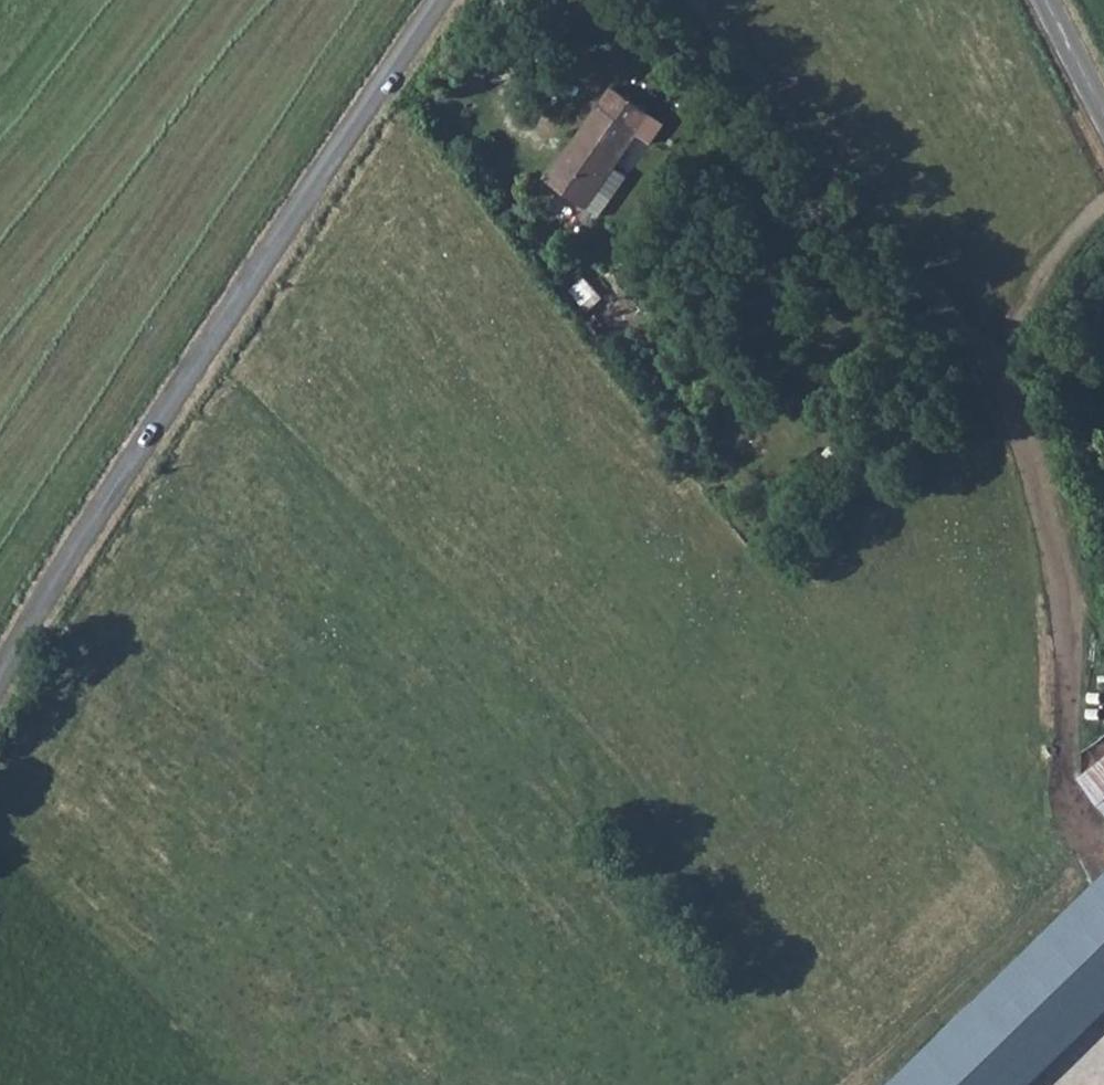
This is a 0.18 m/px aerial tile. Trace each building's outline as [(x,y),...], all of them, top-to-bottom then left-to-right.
[(657,130),(670,113),(618,76),(555,168),(591,193),(598,182),(616,190),(633,162),(619,155),(642,121),(657,130)] [(1079,781),(1097,804),(1103,798),(1103,761),(1079,781)] [(879,1084),(1025,1084),(1103,1009),(1103,866),(879,1084)]
